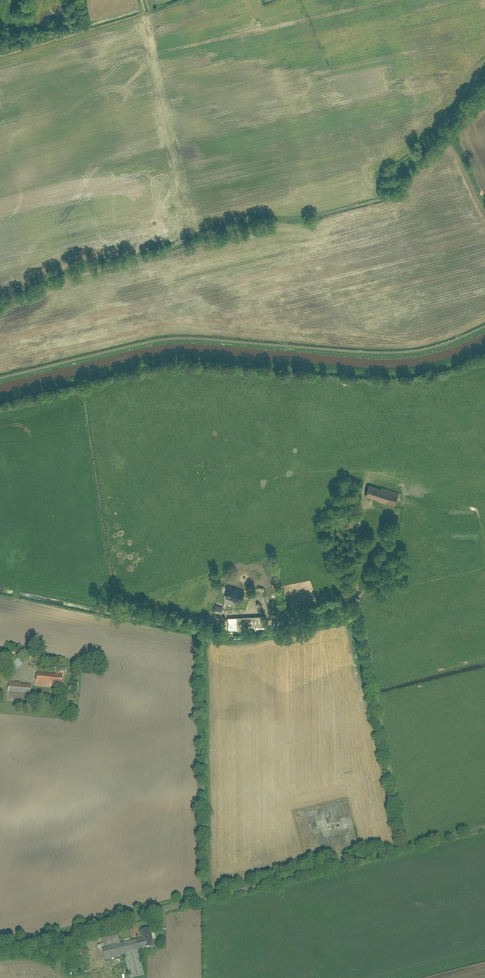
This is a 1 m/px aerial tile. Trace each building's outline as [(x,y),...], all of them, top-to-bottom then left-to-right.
[(398,494),(368,485),(364,497),(395,506),(398,494)] [(228,586),(224,597),(241,603),(244,592),(228,586)] [(264,618),(236,618),(236,629),(265,628),(264,618)] [(6,660),(14,670),(23,664),(14,653),(6,660)] [(60,676),(38,673),(37,685),(58,688),(60,676)] [(28,686),(8,686),(7,700),(27,700),(28,686)] [(128,977),(136,977),(143,976),(138,952),(147,950),(146,948),(153,946),(149,929),(139,931),(141,939),(119,945),(117,937),(100,941),(102,948),(100,949),(102,961),(123,956),(128,977)]
